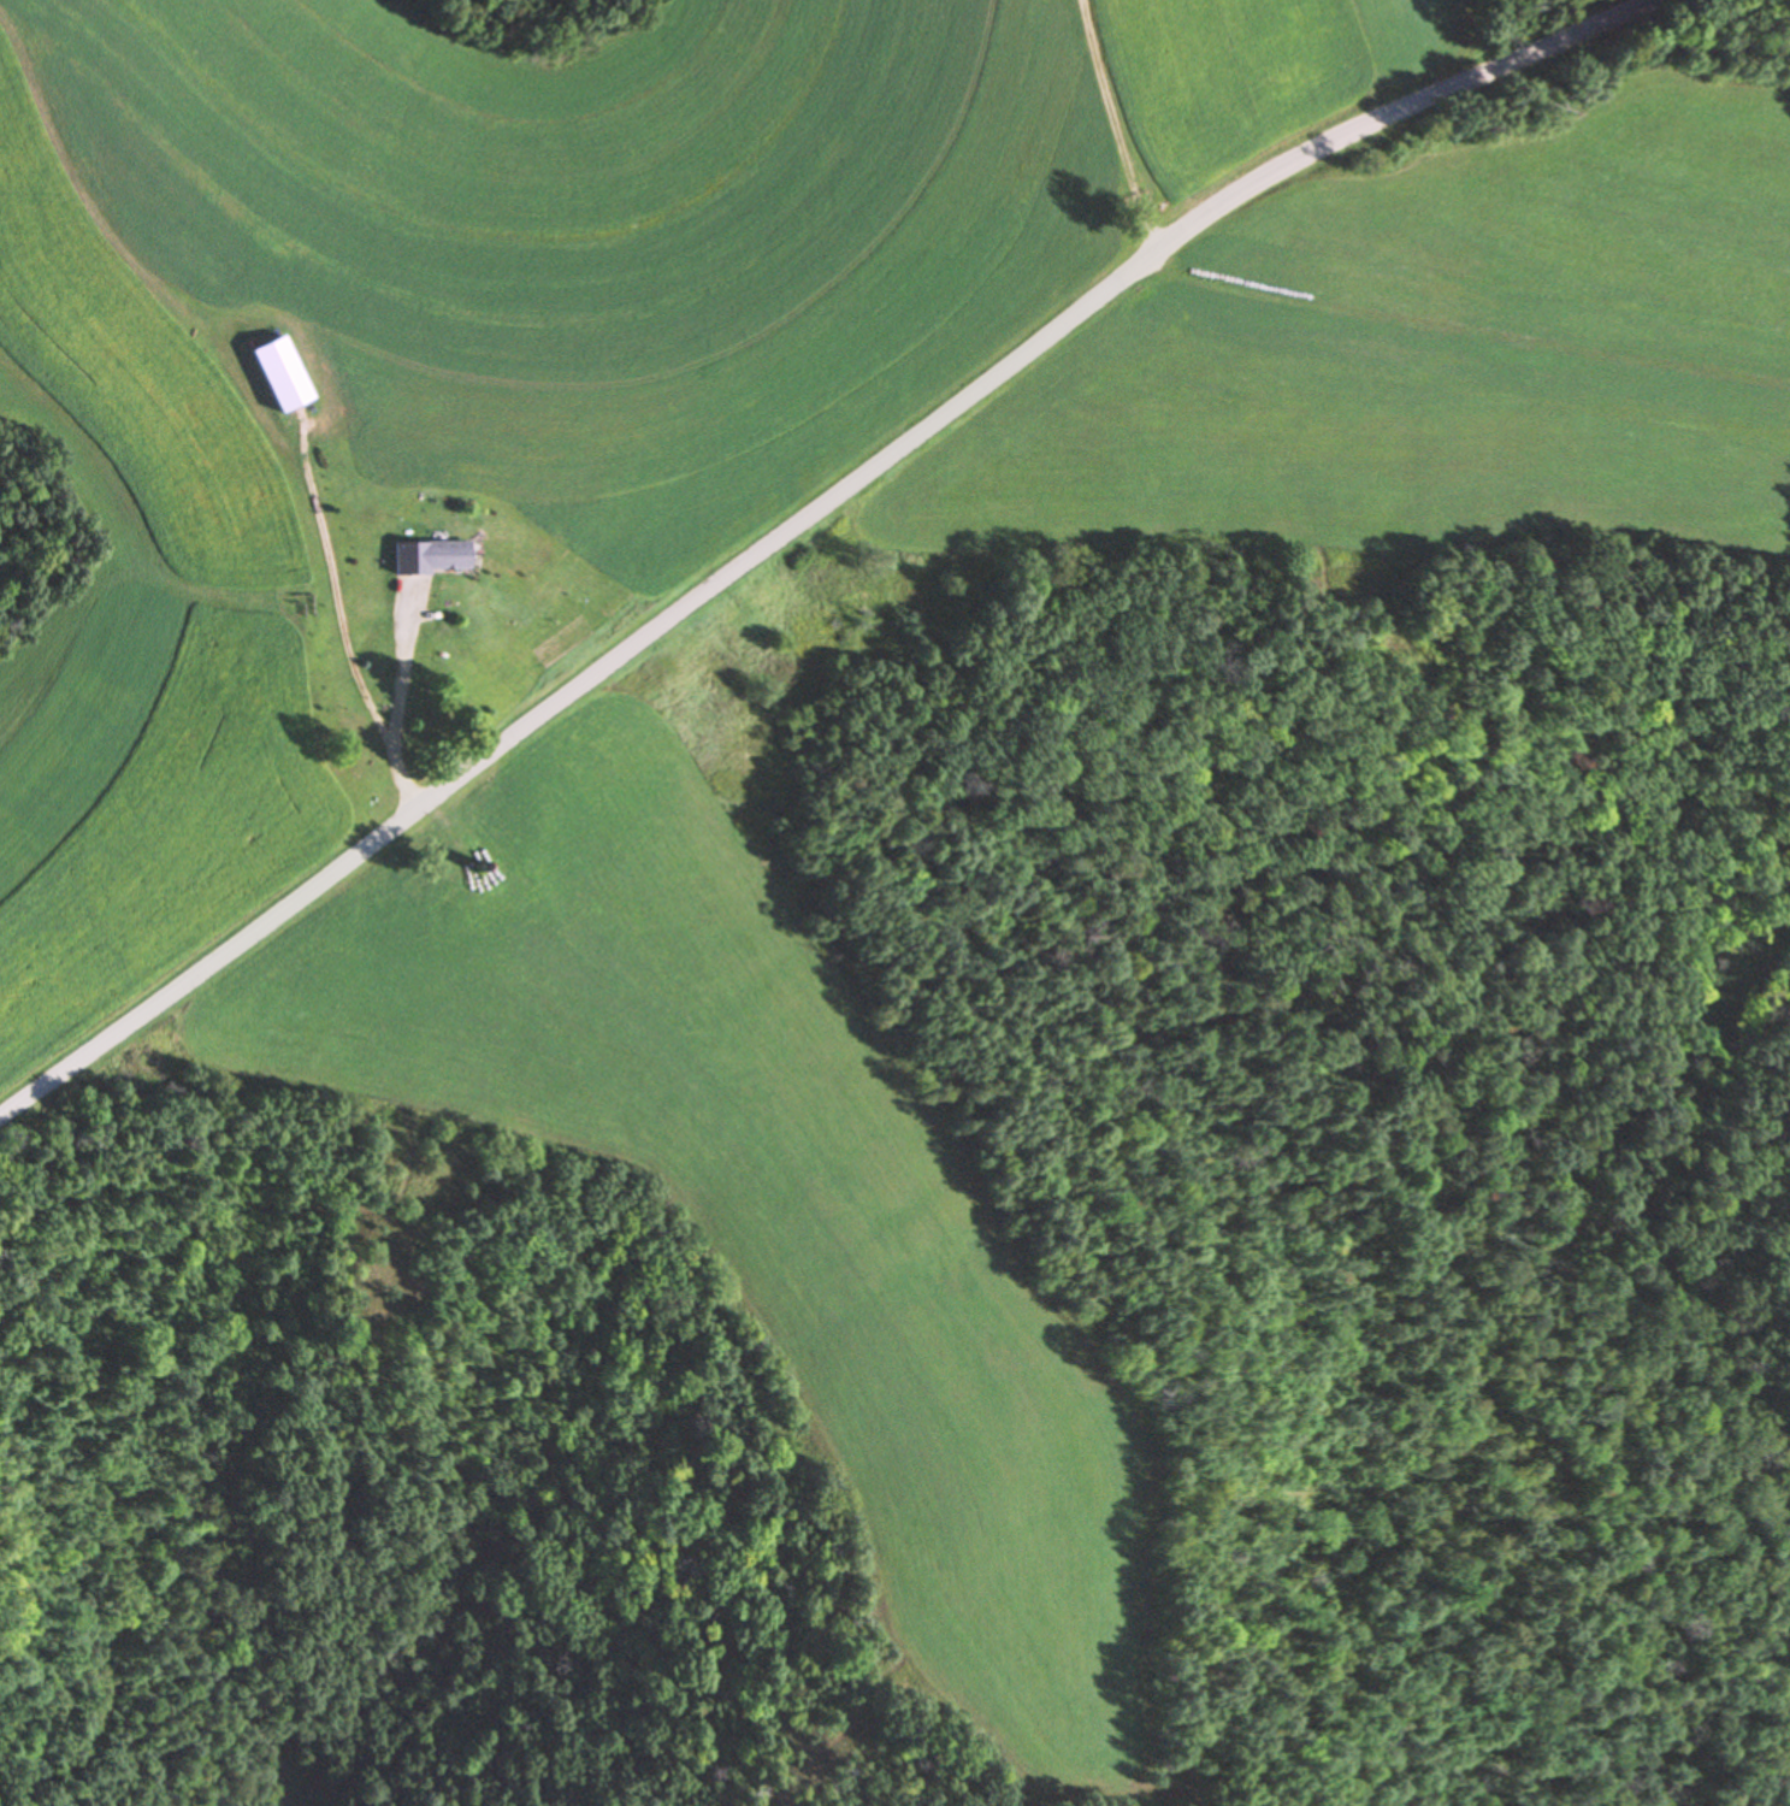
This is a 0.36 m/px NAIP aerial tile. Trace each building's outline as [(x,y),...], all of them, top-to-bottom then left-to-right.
[(306,399),(277,335),(243,350),(272,414),(306,399)] [(462,571),(462,541),(388,541),(388,571),(462,571)]
